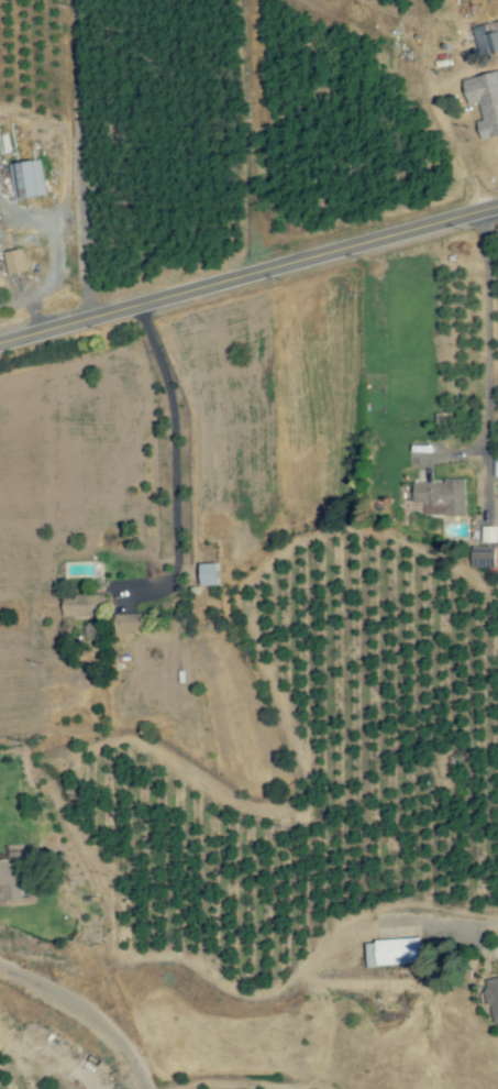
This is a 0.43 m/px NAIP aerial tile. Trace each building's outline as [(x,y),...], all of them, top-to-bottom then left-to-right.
[(478,56),(497,53),(497,21),(473,25),(478,56)] [(462,81),(468,106),(479,103),(483,120),(477,122),(481,140),(497,136),(497,71),(462,81)] [(45,196),(42,160),(10,163),(12,199),(45,196)] [(27,272),(24,249),(4,252),(7,274),(27,272)] [(465,479),(444,479),(444,483),(413,484),(413,504),(422,504),(423,516),(466,515),(465,479)] [(201,586),(218,585),(217,563),(200,564),(201,586)] [(104,593),(63,597),(65,618),(105,615),(104,593)] [(147,613),(113,614),(113,633),(147,632),(147,613)] [(23,859),(0,859),(0,900),(22,901),(23,859)] [(422,964),(421,939),(367,941),(368,966),(422,964)] [(483,988),(486,1006),(491,1005),(494,1022),(497,1021),(497,986),(483,988)]
